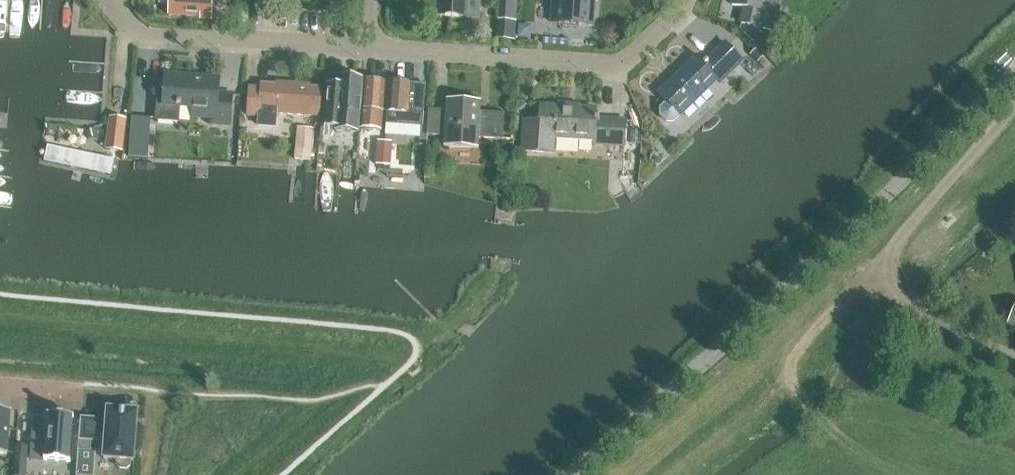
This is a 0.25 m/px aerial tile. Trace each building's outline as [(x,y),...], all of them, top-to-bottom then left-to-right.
[(168,15),(212,18),(213,7),(226,8),(226,0),(169,0),(168,15)] [(437,16),(479,19),(480,0),(438,0),(437,16)] [(517,0),(500,0),(499,20),(516,21),(517,0)] [(553,0),(552,7),(560,8),(559,24),(593,26),(595,0),(553,0)] [(732,6),(778,16),(781,0),(733,0),(732,6)] [(702,65),(696,58),(659,94),(666,101),(658,107),(658,115),(665,122),(672,121),(679,115),(680,116),(717,80),(720,84),(743,62),(725,43),(702,65)] [(179,121),(180,105),(198,106),(197,116),(216,117),(215,123),(230,125),(232,94),(219,93),(220,78),(166,75),(164,104),(158,104),(156,120),(179,121)] [(363,80),(341,78),(340,88),(325,87),(322,127),(337,128),(336,131),(358,133),(359,128),(360,109),(363,80)] [(381,130),(382,111),(385,81),(363,80),(360,109),(359,128),(381,130)] [(390,82),(387,111),(385,136),(394,137),(394,124),(423,127),(426,85),(390,82)] [(319,116),(321,89),(310,88),(310,86),(285,84),(285,86),(262,84),(261,88),(250,87),(248,116),(260,117),(259,125),(276,127),(277,109),(306,111),(306,115),(319,116)] [(479,138),(503,140),(504,114),(480,113),(481,103),(447,101),(447,111),(429,110),(427,135),(445,136),(444,146),(478,148),(479,138)] [(524,121),(523,153),(556,154),(556,137),(593,140),(593,144),(624,146),(626,120),(596,119),(596,110),(541,106),(540,121),(524,121)] [(126,120),(115,118),(113,129),(109,128),(106,149),(123,151),(126,120)] [(142,120),(131,120),(130,135),(141,135),(142,120)] [(297,126),(294,157),(310,159),(313,128),(297,126)] [(383,165),(385,141),(378,141),(376,165),(383,165)] [(385,141),(383,165),(390,166),(392,142),(385,141)] [(117,158),(49,145),(45,162),(114,175),(117,158)] [(108,409),(104,459),(117,460),(117,465),(120,468),(127,469),(131,466),(131,461),(134,461),(138,412),(108,409)] [(7,454),(11,410),(0,410),(0,454),(7,454)] [(73,415),(49,413),(47,431),(32,430),(30,458),(69,461),(73,415)] [(81,425),(79,450),(91,451),(93,426),(81,425)]
